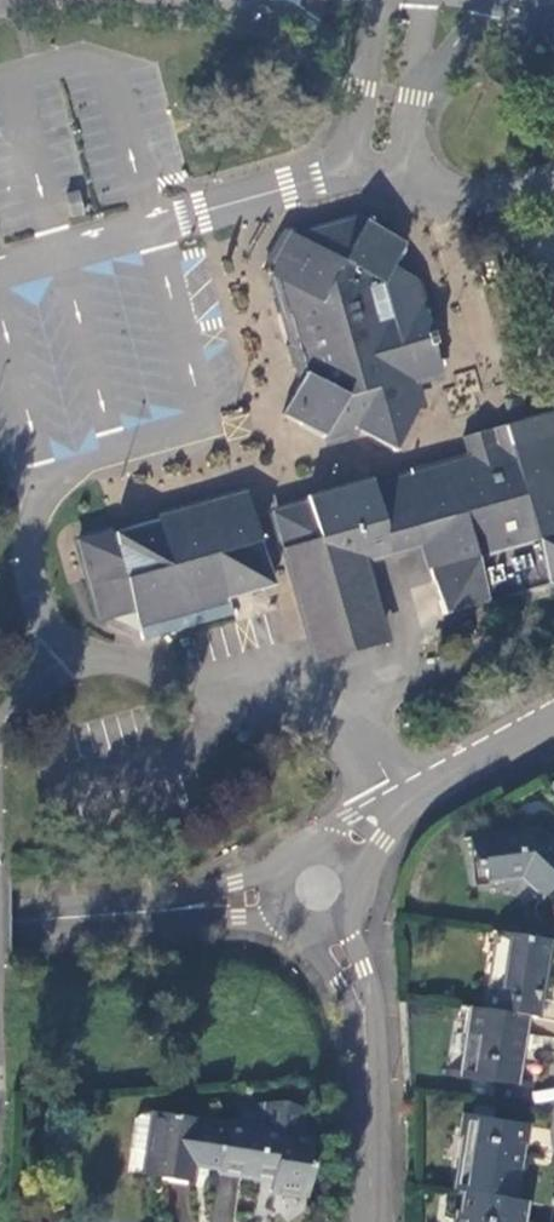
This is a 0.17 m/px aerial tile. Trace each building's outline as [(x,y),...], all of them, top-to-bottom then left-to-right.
[(398,449),(403,441),(421,411),(414,376),(440,368),(423,307),(420,307),(394,313),(387,281),(393,268),(406,244),(366,224),(300,238),(280,277),(288,310),(293,327),(302,356),(306,371),(285,413),(305,425),(326,437),(336,418),(375,438),(398,449)] [(280,277),(300,238),(287,233),(279,233),(272,247),(265,262),(265,268),(280,277)] [(394,313),(420,307),(413,279),(393,268),(387,281),(394,313)] [(288,310),(280,277),(273,280),(271,285),(274,296),(278,312),(288,310)] [(549,411),(529,416),(462,435),(466,453),(411,469),(413,479),(553,438),(553,432),(549,411)] [(361,562),(394,553),(422,546),(427,563),(442,616),(553,587),(553,438),(413,479),(384,487),(374,490),(358,495),(343,498),(331,502),(294,513),(279,517),(296,579),(319,658),(383,640),(361,562)] [(271,586),(248,495),(181,514),(166,519),(111,534),(109,535),(98,538),(77,544),(97,617),(113,613),(126,609),(132,607),(142,641),(194,626),(232,615),(228,598),(271,586)] [(470,624),(453,628),(457,641),(474,636),(470,624)] [(479,882),(521,877),(545,897),(553,888),(553,848),(538,833),(474,838),(479,882)] [(552,939),(503,932),(492,1010),(529,1016),(538,1017),(552,939)] [(492,1010),(473,1008),(463,1076),(518,1084),(529,1016),(492,1010)] [(262,1130),(227,1124),(226,1128),(219,1173),(218,1177),(272,1185),(271,1197),(307,1202),(312,1166),(309,1165),(315,1138),(303,1136),(307,1111),(291,1105),(283,1103),(266,1105),(262,1130)] [(142,1177),(153,1113),(136,1110),(125,1175),(142,1177)] [(219,1173),(226,1128),(201,1125),(201,1121),(153,1113),(142,1177),(190,1187),(191,1182),(193,1170),(209,1172),(219,1173)] [(469,1117),(458,1191),(468,1192),(519,1198),(530,1129),(469,1117)] [(207,1184),(209,1172),(193,1170),(191,1182),(207,1184)] [(529,1201),(519,1198),(468,1192),(463,1214),(459,1213),(458,1221),(526,1221),(529,1201)]
